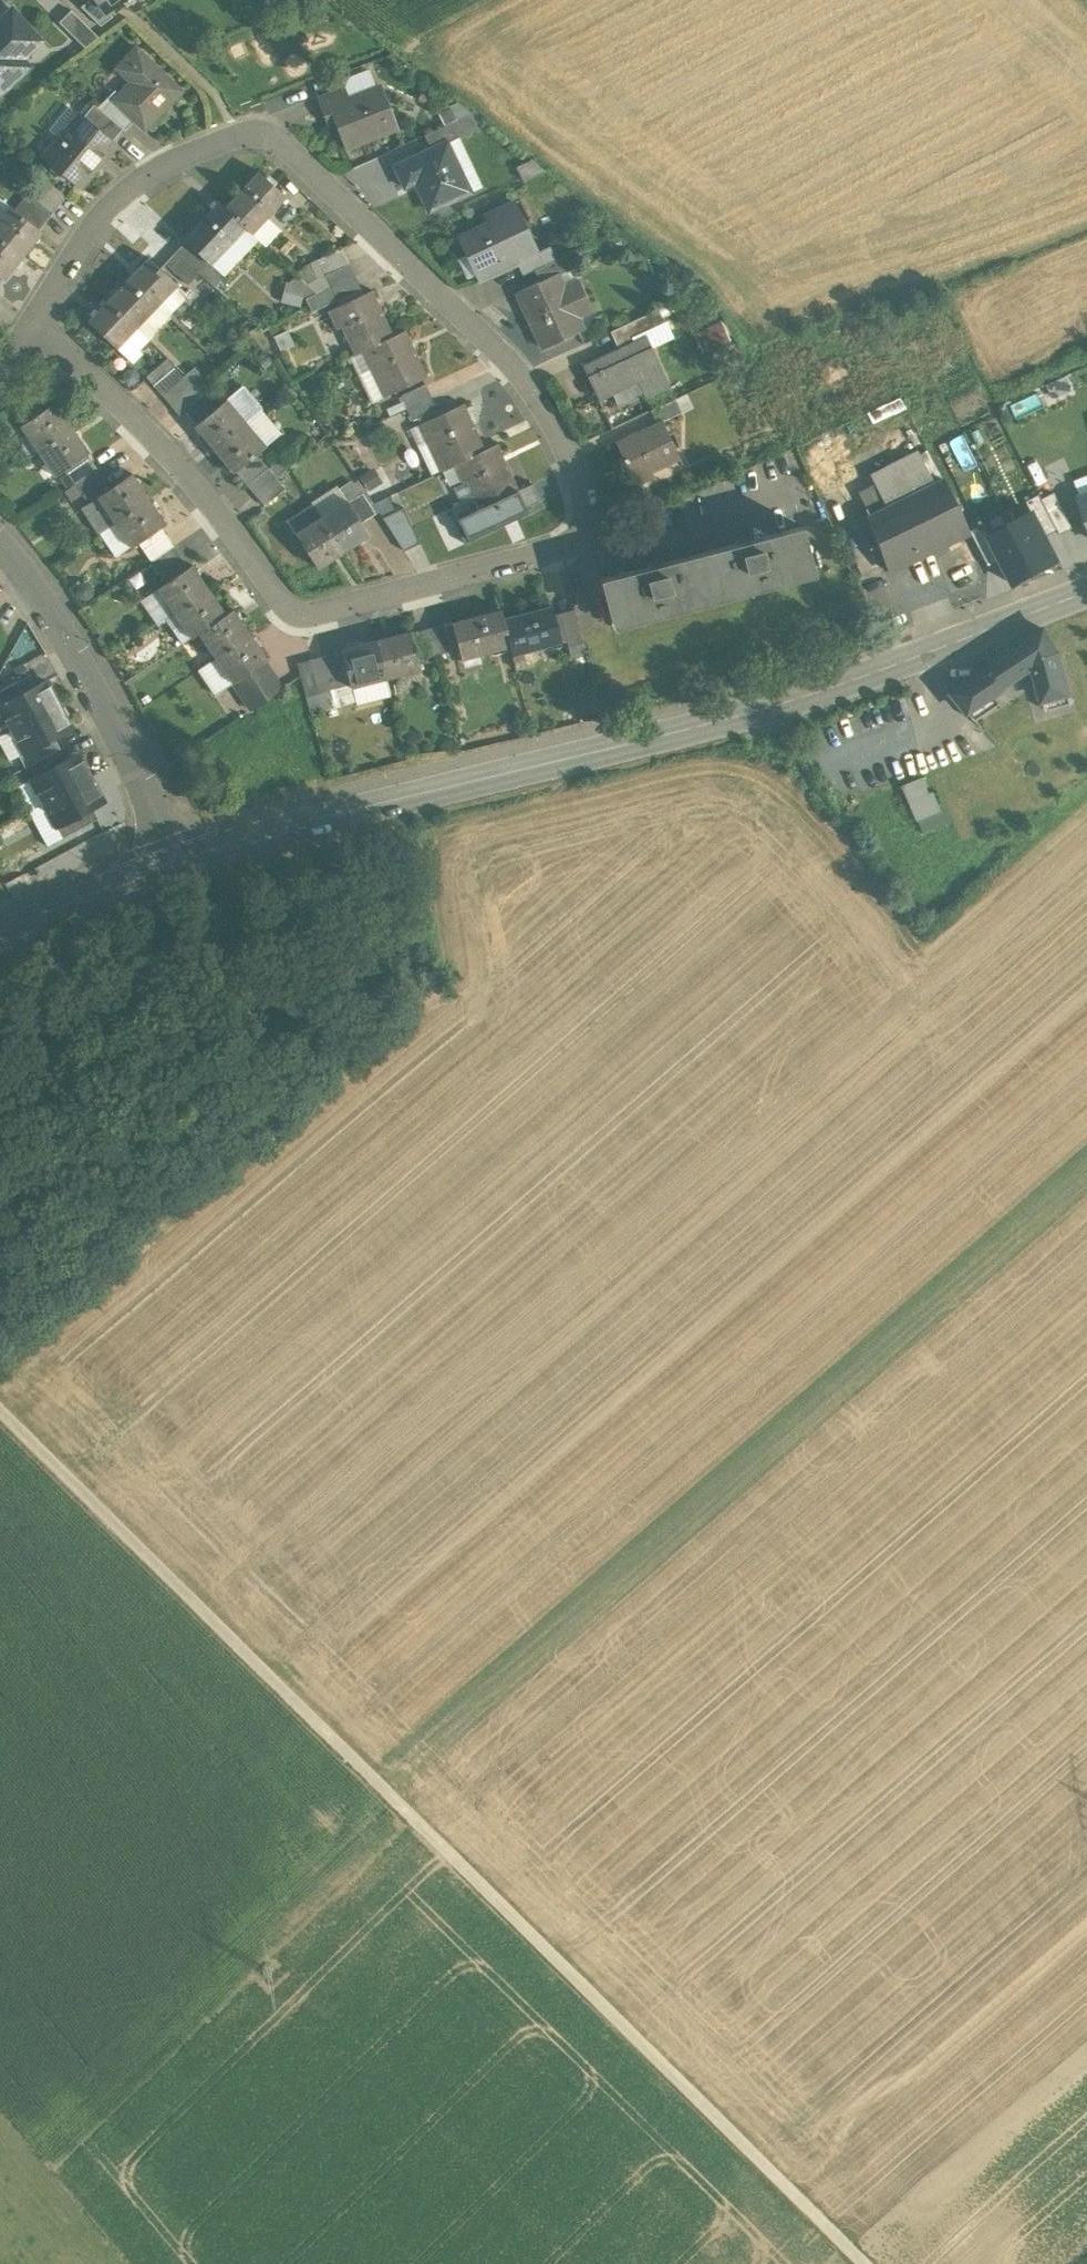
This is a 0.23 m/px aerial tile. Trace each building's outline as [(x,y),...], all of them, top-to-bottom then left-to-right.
[(97,0),(91,0),(81,7),(100,26),(113,17),(107,9),(105,11),(97,0)] [(105,11),(107,9),(120,0),(97,0),(105,11)] [(0,21),(0,93),(19,75),(12,67),(40,41),(12,10),(0,21)] [(98,37),(71,10),(59,22),(85,48),(98,37)] [(181,90),(136,47),(118,66),(133,80),(119,94),(115,90),(109,95),(135,120),(145,129),(181,90)] [(369,71),(343,81),(344,85),(344,86),(349,98),(375,88),(369,71)] [(344,86),(317,96),(322,109),(349,98),(344,86)] [(349,98),(322,109),(324,116),(331,113),(346,149),(347,148),(346,147),(365,140),(365,141),(367,141),(364,133),(375,128),(378,136),(398,128),(381,86),(375,88),(349,98)] [(135,120),(109,95),(97,107),(122,128),(125,130),(135,120)] [(439,114),(445,127),(471,115),(460,103),(439,114)] [(97,107),(93,104),(82,118),(111,142),(122,128),(97,107)] [(426,136),(431,148),(447,141),(478,127),(472,114),(471,115),(445,127),(426,136)] [(78,115),(58,140),(60,141),(47,157),(79,184),(102,156),(104,157),(114,145),(111,142),(82,118),(78,115)] [(431,148),(395,165),(404,187),(422,178),(436,208),(470,192),(447,141),(431,148)] [(225,207),(224,207),(246,227),(245,227),(252,233),(286,196),(259,171),(225,207)] [(66,196),(42,176),(28,195),(52,214),(66,196)] [(52,214),(28,195),(19,206),(43,226),(52,214)] [(225,207),(218,201),(183,238),(209,261),(211,264),(245,227),(246,227),(224,207),(225,207)] [(514,202),(485,216),(488,223),(458,237),(466,253),(472,251),(482,272),(499,264),(502,270),(518,262),(538,252),(514,202)] [(10,205),(0,218),(0,237),(23,256),(42,232),(10,205)] [(0,237),(0,276),(4,279),(23,256),(0,237)] [(209,261),(186,241),(177,251),(199,272),(209,261)] [(341,248),(310,263),(318,278),(307,284),(317,293),(331,287),(325,275),(349,263),(341,248)] [(199,272),(177,251),(166,263),(188,284),(199,272)] [(538,252),(518,262),(523,274),(534,269),(544,264),(538,252)] [(544,264),(534,269),(540,281),(557,273),(557,275),(573,268),(566,254),(544,264)] [(178,285),(149,257),(128,278),(157,306),(178,285)] [(349,263),(325,275),(331,287),(355,276),(349,263)] [(540,281),(517,292),(543,348),(583,329),(563,288),(579,280),(573,268),(557,275),(557,273),(540,281)] [(355,276),(331,287),(337,300),(361,288),(355,276)] [(157,306),(128,278),(108,299),(137,327),(157,306)] [(317,293),(306,298),(312,311),(337,300),(331,287),(317,293)] [(371,290),(328,310),(337,329),(347,324),(360,352),(362,351),(393,336),(381,311),(380,312),(371,292),(372,291),(371,290)] [(108,299),(88,321),(116,348),(137,327),(108,299)] [(657,309),(647,314),(653,327),(663,322),(657,309)] [(647,314),(611,331),(617,344),(620,343),(653,327),(647,314)] [(653,327),(620,343),(620,347),(646,335),(652,347),(673,337),(666,321),(653,327)] [(137,327),(116,348),(130,361),(151,340),(137,327)] [(404,330),(393,336),(362,351),(370,369),(380,364),(392,391),(383,395),(383,397),(427,377),(415,351),(414,352),(404,330)] [(652,347),(646,335),(620,347),(582,365),(599,400),(613,393),(611,389),(635,377),(645,399),(671,387),(652,347)] [(174,367),(153,384),(162,395),(182,378),(174,367)] [(182,378),(162,395),(171,405),(191,388),(182,378)] [(425,383),(402,396),(407,408),(431,396),(425,383)] [(227,399),(246,422),(261,409),(242,386),(227,399)] [(191,388),(171,405),(180,415),(183,412),(200,398),(191,388)] [(183,412),(195,426),(214,410),(203,396),(200,398),(183,412)] [(431,396),(407,408),(413,420),(437,409),(431,396)] [(34,398),(12,413),(21,425),(43,410),(34,398)] [(214,410),(195,426),(214,449),(246,422),(227,399),(214,410)] [(675,399),(651,410),(656,423),(662,420),(663,421),(681,413),(675,399)] [(43,410),(21,425),(22,427),(38,450),(72,427),(55,402),(43,410)] [(463,403),(420,423),(428,442),(438,438),(451,466),(454,464),(485,450),(484,449),(473,425),(472,425),(463,405),(464,405),(463,403)] [(8,408),(0,413),(0,419),(11,434),(22,427),(12,413),(8,408)] [(656,423),(637,432),(638,433),(616,443),(636,485),(654,476),(650,466),(678,453),(663,421),(662,420),(656,423)] [(246,422),(214,449),(234,472),(235,471),(256,454),(266,445),(246,422)] [(72,427),(38,450),(55,476),(89,452),(72,427)] [(485,450),(454,464),(462,482),(471,478),(484,506),(518,491),(506,465),(505,465),(496,444),(484,449),(485,450)] [(235,471),(246,484),(267,467),(256,454),(235,471)] [(89,457),(67,472),(75,484),(97,469),(89,457)] [(267,467),(246,484),(255,495),(276,477),(267,467)] [(97,469),(75,484),(89,504),(98,498),(98,496),(110,488),(97,469)] [(361,478),(376,502),(395,492),(387,479),(383,482),(374,470),(361,478)] [(110,488),(98,496),(98,498),(104,506),(114,521),(149,498),(132,473),(110,488)] [(276,477),(255,495),(264,505),(284,488),(276,477)] [(872,515),(867,517),(881,552),(888,565),(967,525),(955,501),(944,479),(888,507),(872,515)] [(540,501),(532,484),(518,491),(526,507),(540,501)] [(861,492),(872,515),(888,507),(877,484),(861,492)] [(526,507),(518,491),(484,506),(474,511),(469,500),(448,509),(464,544),(529,514),(526,507)] [(362,493),(347,501),(361,522),(375,513),(362,493)] [(1044,499),(1060,534),(1072,528),(1056,494),(1044,499)] [(1034,512),(1045,535),(1056,529),(1039,496),(1028,502),(1034,512)] [(149,498),(114,521),(132,547),(166,523),(149,498)] [(346,499),(321,516),(343,551),(369,534),(361,522),(347,501),(346,499)] [(104,506),(87,517),(98,533),(114,521),(104,506)] [(419,542),(403,508),(382,518),(403,550),(419,542)] [(1034,512),(1011,524),(1035,571),(1058,559),(1045,535),(1034,512)] [(321,516),(295,533),(318,568),(343,551),(321,516)] [(986,566),(999,559),(987,537),(981,524),(968,531),(986,566)] [(1035,571),(1011,524),(987,537),(999,559),(1011,583),(1014,582),(1035,571)] [(802,526),(600,580),(611,622),(627,618),(628,623),(798,578),(797,573),(813,569),(802,526)] [(166,534),(144,549),(151,561),(173,546),(166,534)] [(151,561),(159,573),(181,557),(173,546),(151,561)] [(192,564),(157,588),(158,588),(174,613),(209,589),(192,564)] [(158,588),(140,600),(157,624),(174,613),(158,588)] [(209,589),(174,613),(192,638),(199,633),(226,614),(209,589)] [(503,617),(503,618),(510,646),(512,654),(561,641),(551,605),(503,617)] [(226,614),(199,633),(216,657),(250,634),(233,609),(226,614)] [(501,609),(452,622),(461,659),(510,646),(503,618),(503,617),(501,609)] [(577,618),(561,622),(568,646),(583,642),(577,618)] [(443,624),(430,627),(437,654),(450,651),(443,624)] [(430,627),(416,631),(423,657),(437,654),(430,627)] [(410,630),(376,639),(386,678),(421,669),(410,630)] [(1045,630),(979,673),(993,694),(1031,668),(1038,681),(1064,672),(1058,650),(1045,630)] [(250,634),(216,657),(233,682),(264,661),(267,659),(250,634)] [(376,639),(341,649),(351,687),(386,678),(376,639)] [(336,652),(322,656),(331,688),(345,684),(336,652)] [(322,656),(310,659),(319,692),(331,688),(322,656)] [(216,657),(198,669),(215,694),(233,682),(216,657)] [(310,659),(297,663),(305,695),(319,692),(310,659)] [(264,661),(233,682),(251,709),(282,688),(264,661)] [(1045,703),(1071,696),(1064,672),(1038,681),(1045,703)] [(967,712),(993,694),(979,673),(950,692),(967,712)] [(0,690),(0,705),(35,687),(29,675),(0,690)] [(0,705),(0,706),(12,729),(59,704),(47,680),(35,687),(0,705)] [(59,704),(12,729),(25,752),(54,737),(71,727),(59,704)] [(25,752),(19,756),(25,768),(60,748),(54,737),(25,752)] [(60,748),(25,768),(31,779),(67,760),(60,748)] [(67,760),(31,779),(44,802),(91,777),(78,754),(67,760)] [(91,777),(44,802),(57,826),(92,807),(103,801),(91,777)] [(919,778),(903,785),(918,819),(934,813),(919,778)] [(92,807),(57,826),(63,837),(98,819),(92,807)]
